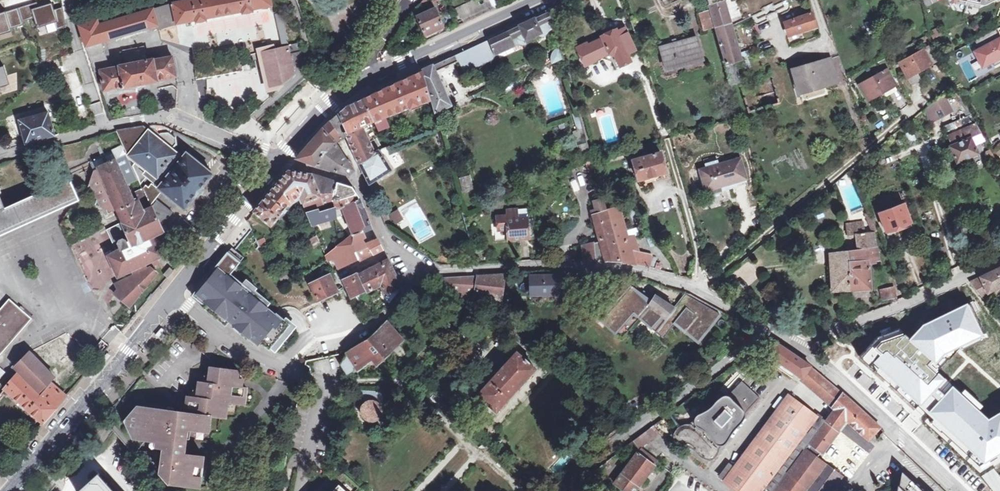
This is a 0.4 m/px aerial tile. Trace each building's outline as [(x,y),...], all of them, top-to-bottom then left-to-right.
[(89,64),(92,74),(94,73),(101,72),(104,89),(123,86),(123,87),(158,81),(158,80),(175,76),(171,56),(153,59),(153,58),(146,59),(144,45),(121,50),(125,64),(118,65),(118,66),(109,68),(101,42),(114,38),(145,29),(150,27),(156,25),(157,29),(175,23),(195,19),(196,22),(206,20),(205,18),(242,11),(243,13),(253,11),(252,9),(271,5),(270,0),(183,0),(172,2),(171,0),(162,0),(158,1),(159,6),(130,14),(129,9),(118,13),(118,14),(97,20),(96,19),(78,24),(91,63),(89,64)] [(497,8),(494,0),(475,0),(455,9),(460,20),(461,20),(463,24),(497,8)] [(711,10),(699,13),(705,29),(716,26),(726,60),(727,64),(735,62),(742,60),(741,59),(741,58),(732,25),(725,0),(708,0),(711,10)] [(14,33),(13,29),(22,26),(21,21),(37,16),(41,27),(57,22),(59,29),(67,27),(62,10),(55,12),(53,5),(41,9),(39,3),(1,15),(0,12),(0,38),(14,33)] [(434,9),(417,17),(425,36),(443,27),(434,9)] [(495,54),(516,43),(522,44),(525,43),(527,43),(526,39),(540,33),(542,36),(545,34),(548,31),(550,29),(550,26),(549,23),(548,21),(553,19),(550,10),(488,39),(474,46),(481,62),(496,55),(495,54)] [(812,13),(784,22),(790,36),(817,27),(812,13)] [(293,66),(291,55),(290,53),(282,14),(276,15),(283,47),(276,48),(283,85),(295,74),(293,66)] [(614,55),(620,66),(632,61),(628,54),(636,50),(625,27),(617,31),(616,28),(601,36),(602,37),(587,44),(586,43),(576,48),(585,65),(595,60),(594,59),(600,56),(609,52),(614,55)] [(973,47),(980,63),(999,55),(999,35),(973,47)] [(916,41),(921,50),(924,48),(933,64),(939,60),(925,36),(916,41)] [(685,65),(695,62),(694,59),(703,57),(697,37),(661,47),(666,67),(684,62),(685,65)] [(557,48),(554,50),(552,52),(551,54),(551,56),(552,60),(552,63),(563,58),(560,46),(557,48)] [(774,46),(765,51),(770,58),(778,53),(774,46)] [(924,48),(921,50),(899,61),(911,83),(921,78),(918,72),(933,64),(924,48)] [(301,52),(291,55),(293,66),(303,64),(301,52)] [(609,52),(600,56),(603,63),(611,64),(613,70),(620,66),(614,55),(609,52)] [(455,55),(433,65),(435,71),(457,60),(455,55)] [(827,87),(837,83),(830,58),(793,69),(799,90),(825,83),(827,87)] [(735,62),(727,64),(732,82),(741,80),(738,72),(735,62)] [(435,71),(433,65),(423,69),(435,112),(451,105),(435,71)] [(870,100),(879,95),(896,85),(887,69),(860,84),(869,100),(870,100)] [(3,95),(2,91),(12,88),(6,70),(0,72),(0,96),(3,95)] [(378,122),(379,124),(380,127),(387,124),(386,120),(384,117),(390,115),(396,112),(430,100),(421,71),(371,95),(363,99),(348,106),(346,107),(338,114),(331,121),(322,129),(307,147),(297,158),(348,174),(354,170),(334,143),(342,137),(347,134),(359,162),(368,184),(390,170),(378,150),(381,149),(375,136),(370,128),(367,124),(372,122),(372,125),(378,122)] [(943,94),(936,100),(945,117),(954,113),(943,94)] [(879,95),(870,100),(874,107),(882,101),(879,95)] [(945,117),(936,100),(925,109),(930,125),(945,117)] [(25,143),(54,135),(48,112),(19,121),(25,143)] [(957,162),(979,153),(972,138),(982,134),(972,116),(944,127),(953,146),(951,147),(957,162)] [(160,133),(168,133),(171,130),(163,126),(153,125),(142,127),(156,138),(160,133)] [(142,127),(116,131),(122,144),(138,179),(146,176),(155,183),(153,185),(151,183),(148,187),(144,185),(142,188),(142,189),(160,227),(172,213),(156,200),(162,191),(184,209),(212,174),(185,154),(175,166),(172,163),(177,158),(177,154),(171,150),(174,146),(174,139),(168,133),(160,133),(156,138),(142,127)] [(138,179),(122,144),(96,157),(94,161),(97,168),(93,170),(86,188),(92,190),(90,196),(96,198),(94,204),(105,208),(107,214),(115,211),(121,223),(107,229),(113,241),(118,243),(117,245),(119,250),(107,255),(117,276),(130,270),(132,275),(113,283),(116,289),(111,294),(129,308),(157,274),(148,267),(144,268),(143,265),(162,256),(154,235),(162,231),(160,227),(142,189),(131,194),(126,184),(138,179)] [(650,177),(667,172),(661,152),(633,160),(640,185),(651,182),(650,177)] [(741,159),(701,170),(706,190),(747,179),(741,159)] [(30,186),(25,169),(0,177),(0,195),(30,186)] [(334,207),(334,209),(335,209),(343,209),(353,235),(324,255),(326,260),(327,261),(334,258),(339,268),(358,259),(359,261),(360,260),(373,254),(382,250),(377,240),(367,244),(362,233),(372,229),(360,200),(352,187),(336,181),(311,174),(288,171),(254,212),(271,225),(283,211),(285,213),(287,210),(285,208),(289,203),(300,195),(303,203),(307,210),(322,206),(327,204),(333,202),(335,202),(334,207)] [(458,176),(460,191),(473,189),(471,174),(458,176)] [(78,201),(69,181),(0,212),(0,237),(78,201)] [(824,192),(817,199),(822,205),(830,199),(824,192)] [(606,260),(621,262),(607,210),(606,207),(604,200),(595,203),(598,213),(592,215),(601,243),(583,248),(584,259),(594,259),(601,260),(606,260)] [(327,204),(322,206),(323,210),(318,212),(318,209),(307,213),(310,220),(313,225),(335,218),(335,209),(334,209),(334,207),(328,208),(327,204)] [(901,231),(912,227),(908,217),(903,204),(879,213),(886,231),(899,227),(901,231)] [(618,206),(607,210),(621,262),(635,264),(649,268),(651,255),(636,252),(637,248),(634,236),(627,238),(618,206)] [(388,213),(395,224),(404,219),(397,208),(388,213)] [(518,218),(518,211),(518,209),(507,210),(507,215),(496,216),(497,230),(505,230),(507,229),(508,240),(529,238),(527,218),(526,218),(518,218)] [(525,210),(518,211),(518,218),(526,218),(526,214),(525,210)] [(870,263),(877,262),(876,260),(880,259),(878,247),(873,233),(867,234),(865,224),(848,224),(850,238),(858,237),(860,249),(830,252),(832,290),(870,288),(870,263)] [(240,262),(229,254),(196,294),(269,352),(292,324),(281,315),(230,275),(240,262)] [(358,272),(350,276),(351,280),(345,282),(353,297),(367,291),(375,287),(381,284),(385,294),(383,295),(388,303),(395,295),(393,293),(397,290),(396,289),(401,286),(391,266),(388,262),(374,268),(373,269),(359,276),(358,272)] [(969,282),(981,297),(999,287),(999,268),(969,282)] [(501,301),(504,273),(479,275),(441,277),(441,287),(473,293),(501,301)] [(536,293),(555,294),(555,274),(527,273),(527,293),(536,293)] [(319,301),(337,292),(329,277),(310,285),(313,292),(317,301),(319,301)] [(892,289),(878,293),(881,303),(895,300),(892,289)] [(626,291),(607,318),(627,335),(641,318),(666,337),(678,321),(696,335),(698,329),(703,334),(718,312),(685,296),(672,309),(652,298),(648,308),(626,291)] [(31,319),(6,299),(0,306),(0,356),(31,319)] [(955,299),(850,339),(979,458),(985,454),(999,445),(999,405),(988,413),(923,354),(975,329),(955,299)] [(348,352),(345,357),(350,364),(352,362),(356,366),(372,354),(379,362),(399,344),(403,340),(387,321),(373,335),(364,341),(348,352)] [(162,326),(155,334),(158,336),(165,328),(162,326)] [(82,350),(70,338),(65,333),(60,339),(77,355),(82,350)] [(831,344),(826,340),(818,343),(816,348),(822,353),(831,344)] [(785,367),(801,378),(802,379),(811,365),(778,343),(769,357),(785,367)] [(110,354),(107,351),(101,359),(104,361),(110,354)] [(39,392),(53,376),(28,352),(13,367),(39,392)] [(517,352),(478,394),(496,412),(535,368),(517,352)] [(350,364),(345,357),(340,364),(348,375),(356,372),(353,368),(356,366),(352,362),(350,364)] [(158,443),(157,448),(165,449),(162,475),(170,484),(201,488),(205,457),(186,454),(189,430),(208,432),(209,424),(210,425),(212,416),(227,417),(228,402),(243,404),(244,397),(246,397),(247,388),(242,387),(242,379),(238,379),(239,371),(206,364),(203,379),(195,378),(192,394),(182,393),(182,407),(133,402),(119,419),(129,439),(145,441),(158,443)] [(87,374),(90,377),(98,368),(94,365),(87,374)] [(834,409),(845,420),(868,441),(880,427),(837,388),(815,369),(811,365),(802,379),(801,378),(800,379),(834,409)] [(54,409),(40,397),(15,375),(3,390),(42,424),(54,409)] [(41,395),(40,397),(54,409),(65,396),(51,384),(41,395)] [(759,399),(744,384),(739,389),(729,399),(726,396),(721,396),(708,408),(693,416),(692,425),(686,424),(680,427),(674,434),(679,441),(684,442),(690,448),(696,453),(702,459),(712,461),(717,456),(718,452),(717,448),(714,446),(714,444),(719,445),(722,444),(731,430),(743,416),(759,399)] [(367,385),(366,405),(367,404),(369,403),(371,403),(373,403),(375,403),(375,404),(376,391),(374,389),(374,386),(371,386),(367,385)] [(838,429),(826,420),(817,414),(815,416),(788,395),(785,400),(777,410),(723,481),(735,490),(830,490),(842,477),(805,449),(810,443),(822,453),(839,430),(838,429)] [(772,407),(777,410),(785,400),(780,397),(772,407)] [(371,423),(373,423),(375,422),(377,421),(379,420),(380,419),(381,417),(382,415),(382,413),(382,411),(381,409),(380,408),(379,406),(378,405),(376,404),(375,404),(375,403),(373,403),(371,403),(369,403),(367,404),(366,405),(364,406),(363,408),(362,410),(362,412),(362,414),(362,416),(363,418),(364,419),(366,421),(367,422),(369,422),(371,423)] [(826,420),(838,429),(841,425),(845,420),(834,409),(829,416),(826,420)] [(637,454),(653,466),(657,461),(641,448),(659,434),(652,426),(634,440),(628,444),(637,454)] [(840,433),(832,445),(844,453),(835,466),(851,476),(867,452),(840,433)] [(637,454),(621,472),(612,483),(622,490),(634,490),(638,486),(654,466),(653,466),(637,454)] [(98,474),(81,490),(113,490),(98,474)] [(908,478),(906,476),(904,475),(902,475),(900,475),(899,476),(898,478),(898,481),(896,490),(922,490),(908,478)]
